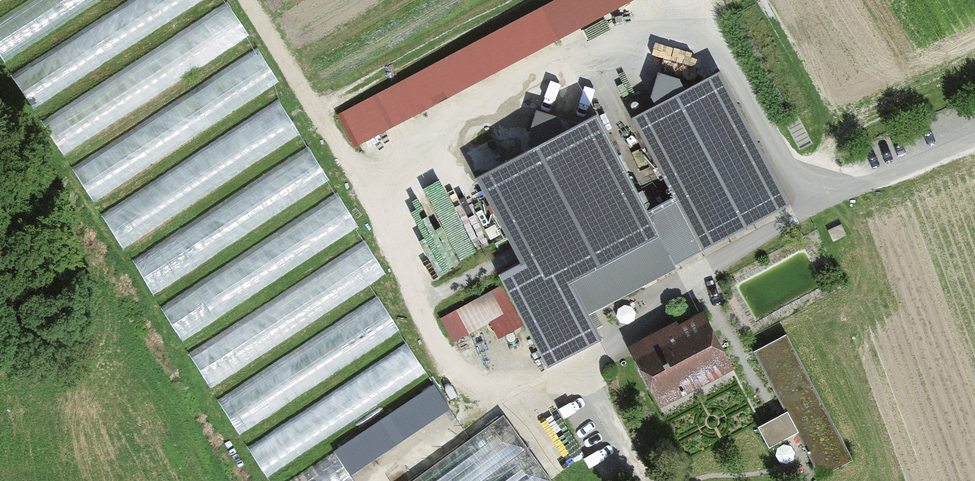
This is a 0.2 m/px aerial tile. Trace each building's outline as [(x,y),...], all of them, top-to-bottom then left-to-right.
[(0,15),(0,60),(94,0),(23,0),(0,15)] [(4,79),(24,111),(198,0),(127,0),(4,79)] [(333,114),(347,142),(623,0),(549,0),(333,114)] [(223,3),(37,122),(58,154),(244,35),(223,3)] [(253,51),(67,170),(87,202),(274,83),(253,51)] [(694,256),(779,206),(706,79),(626,123),(665,200),(694,256)] [(279,100),(93,219),(114,251),(300,132),(279,100)] [(624,180),(590,118),(472,181),(503,240),(531,226),(624,180)] [(306,150),(120,269),(141,301),(327,182),(306,150)] [(640,214),(624,180),(531,226),(545,251),(504,277),(546,356),(593,329),(584,313),(694,256),(665,200),(640,214)] [(337,195),(151,314),(171,346),(357,227),(337,195)] [(361,242),(175,362),(195,394),(381,274),(361,242)] [(455,344),(507,314),(492,289),(440,319),(455,344)] [(377,301),(206,410),(226,441),(397,332),(377,301)] [(658,405),(726,371),(699,315),(627,350),(658,405)] [(814,475),(844,461),(780,334),(750,352),(814,475)] [(240,451),(259,480),(260,480),(424,377),(405,346),(240,451)] [(286,480),(355,480),(456,417),(436,385),(286,480)] [(409,480),(543,480),(498,418),(409,480)]
